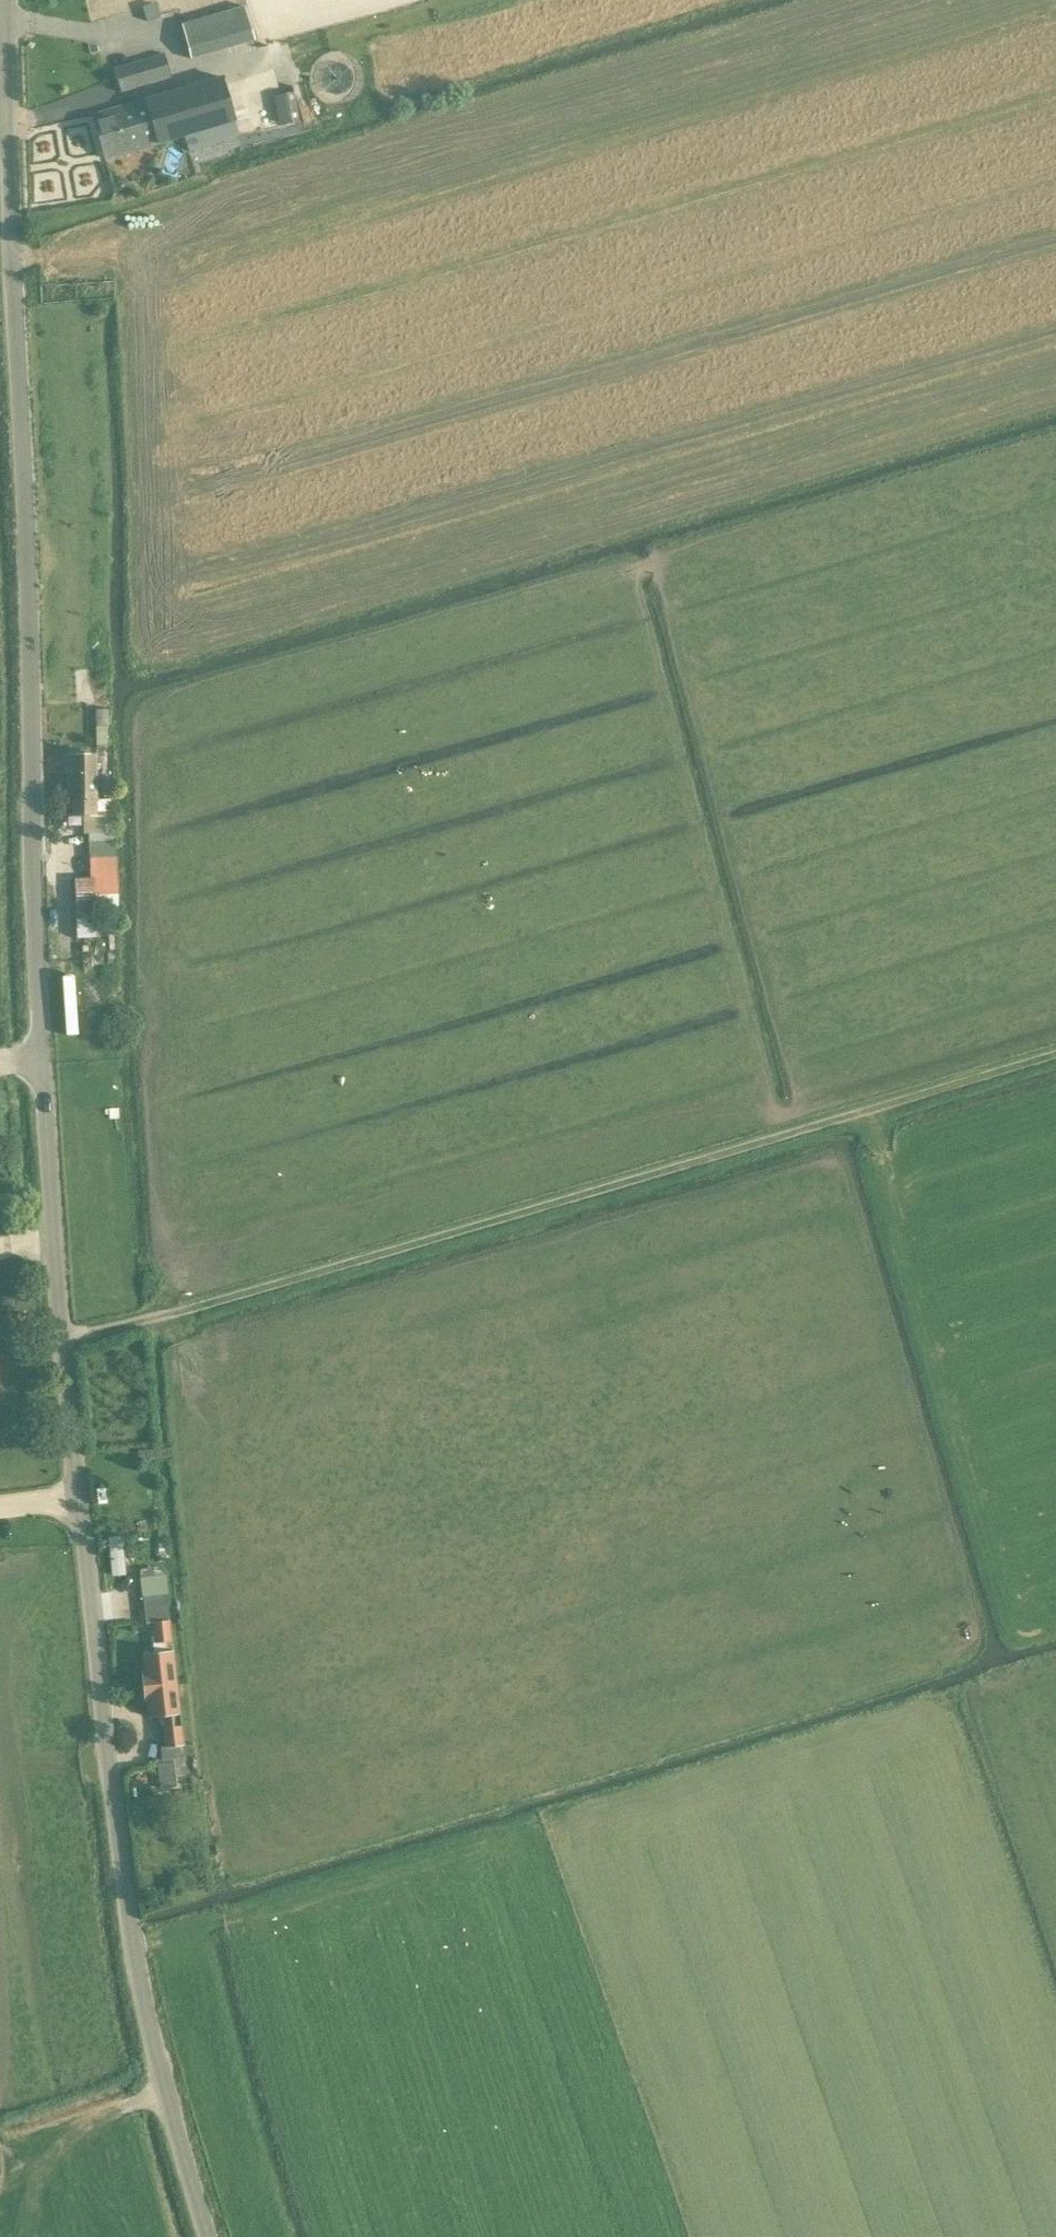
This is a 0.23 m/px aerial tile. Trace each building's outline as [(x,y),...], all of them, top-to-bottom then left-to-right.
[(185,22),(195,56),(258,37),(247,3),(185,22)] [(171,77),(164,52),(113,66),(121,92),(171,77)] [(237,122),(223,73),(142,98),(143,99),(92,114),(106,159),(157,144),(158,145),(184,137),(188,150),(238,134),(235,122),(237,122)] [(280,126),(302,120),(294,90),(272,95),(280,126)] [(108,743),(107,702),(108,702),(107,678),(88,678),(88,703),(96,703),(96,743),(108,743)] [(110,816),(110,799),(97,800),(97,754),(69,754),(70,816),(83,816),(83,833),(88,833),(90,876),(74,877),(76,918),(76,938),(94,936),(94,918),(95,918),(94,913),(118,913),(114,831),(103,832),(103,828),(115,828),(115,816),(110,816)] [(60,952),(75,952),(73,879),(59,880),(60,952)] [(112,1572),(125,1572),(124,1537),(111,1537),(112,1572)] [(141,1672),(143,1684),(176,1681),(173,1650),(172,1640),(170,1619),(170,1617),(171,1616),(167,1581),(166,1581),(166,1575),(162,1576),(142,1577),(140,1577),(141,1584),(146,1623),(152,1622),(154,1641),(155,1652),(143,1653),(145,1671),(141,1672)] [(187,1773),(183,1745),(181,1723),(180,1723),(179,1714),(176,1681),(143,1684),(144,1701),(148,1700),(150,1716),(161,1715),(162,1725),(163,1725),(164,1736),(165,1746),(160,1747),(162,1762),(156,1762),(157,1783),(168,1782),(167,1775),(187,1773)] [(165,1807),(163,1796),(150,1797),(152,1808),(165,1807)]
